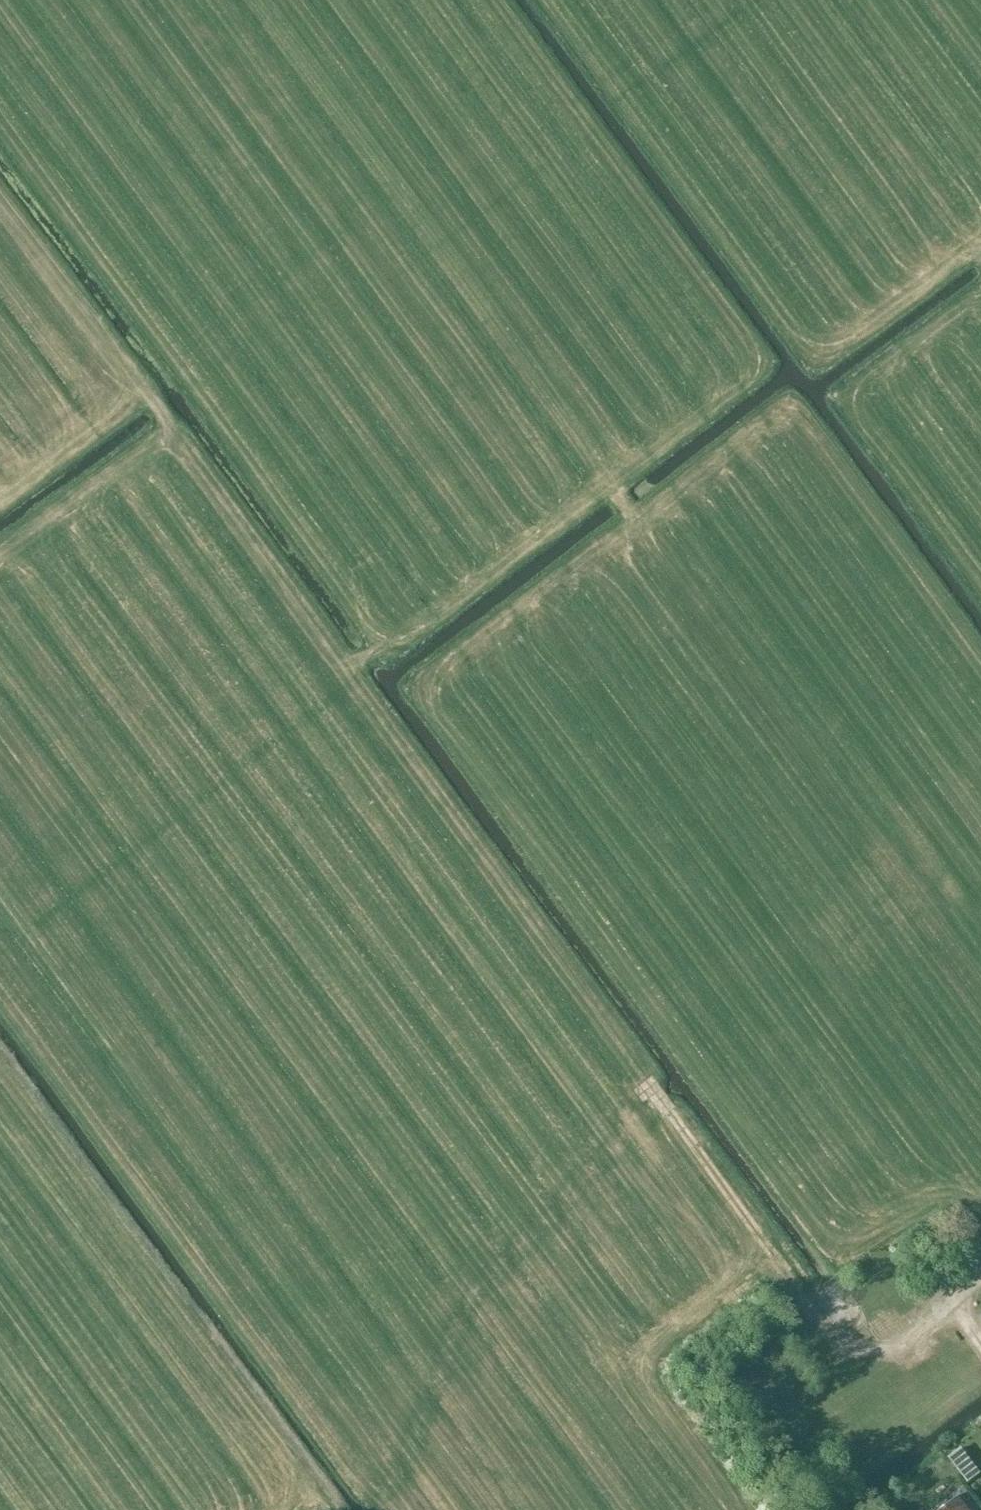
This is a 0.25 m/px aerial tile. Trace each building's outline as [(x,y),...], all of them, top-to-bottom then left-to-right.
[(963,1447),(950,1457),(956,1465),(969,1455),(963,1447)] [(958,1494),(938,1509),(970,1509),(958,1494)]
